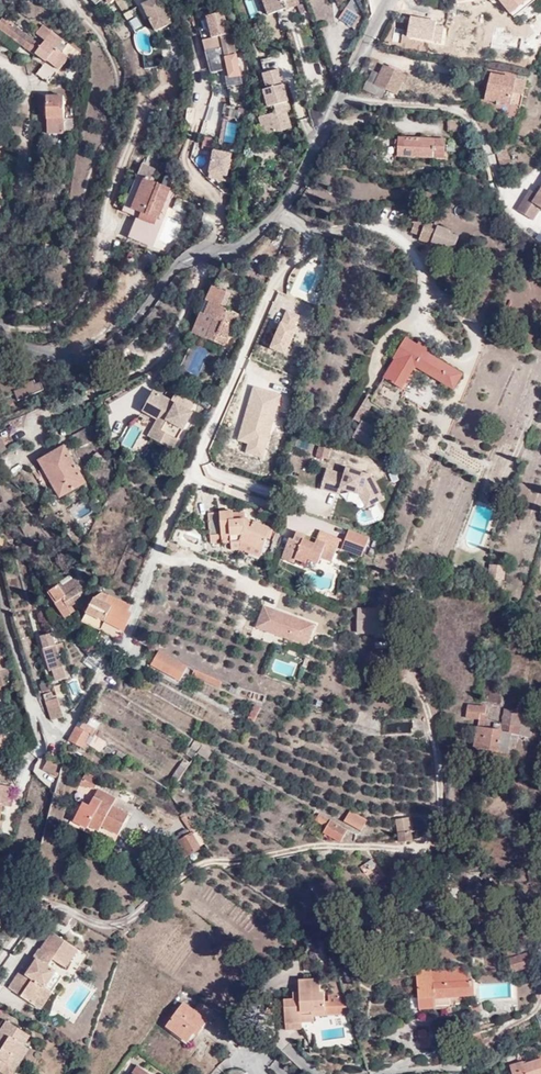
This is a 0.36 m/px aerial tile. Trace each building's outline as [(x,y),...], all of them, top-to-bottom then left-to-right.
[(159,0),(145,0),(141,2),(154,28),(169,21),(159,0)] [(267,12),(296,2),(296,0),(262,0),(267,12)] [(509,16),(520,0),(489,0),(509,16)] [(361,15),(348,5),(340,15),(353,26),(361,15)] [(131,15),(128,8),(122,11),(126,18),(131,15)] [(219,8),(207,10),(213,41),(219,40),(222,54),(234,53),(230,31),(224,32),(219,8)] [(49,27),(39,41),(2,13),(0,16),(0,26),(33,51),(35,49),(44,56),(34,70),(47,81),(69,52),(56,43),(61,35),(49,27)] [(215,46),(203,49),(209,68),(220,65),(215,46)] [(143,54),(145,69),(155,68),(152,53),(143,54)] [(403,69),(381,59),(372,79),(395,90),(403,69)] [(511,100),(511,98),(515,75),(490,70),(485,95),(511,100)] [(284,112),(287,111),(281,87),(277,71),(260,76),(264,91),(261,92),(265,109),(273,108),(274,114),(256,119),(258,127),(261,137),(274,133),(288,130),(284,112)] [(45,94),(46,115),(63,114),(63,93),(45,94)] [(520,101),(511,98),(511,100),(508,111),(516,113),(520,101)] [(236,116),(243,117),(246,106),(238,105),(236,116)] [(63,114),(46,115),(46,130),(64,129),(64,126),(63,114)] [(72,114),(63,114),(64,126),(72,126),(72,114)] [(461,117),(447,118),(447,131),(461,130),(461,117)] [(222,121),(222,142),(236,142),(235,121),(222,121)] [(261,137),(258,127),(252,129),(254,138),(263,144),(276,140),(274,133),(261,137)] [(444,136),(397,134),(397,155),(419,156),(420,153),(443,152),(444,136)] [(504,144),(495,149),(502,166),(513,163),(504,144)] [(222,172),(226,151),(209,148),(206,169),(222,172)] [(155,164),(140,158),(121,209),(135,215),(129,232),(149,242),(159,219),(156,216),(169,183),(152,177),(155,164)] [(538,196),(531,191),(518,211),(533,221),(540,208),(540,191),(538,196)] [(415,237),(414,241),(450,251),(454,235),(445,233),(446,230),(434,227),(434,228),(423,225),(426,214),(410,210),(407,222),(409,223),(407,230),(410,231),(408,235),(415,237)] [(40,253),(49,256),(57,247),(58,241),(50,240),(48,246),(42,245),(40,253)] [(233,293),(211,284),(204,300),(210,303),(197,331),(225,344),(239,312),(228,306),(233,293)] [(455,367),(404,334),(390,354),(390,359),(381,374),(400,387),(416,363),(446,382),(455,367)] [(210,345),(198,339),(186,364),(198,371),(210,345)] [(238,396),(261,406),(284,356),(261,346),(238,396)] [(195,404),(176,394),(172,400),(154,390),(146,405),(169,417),(163,429),(178,438),(193,412),(191,411),(195,404)] [(254,420),(261,406),(238,396),(232,409),(254,420)] [(368,402),(361,398),(350,416),(357,420),(368,402)] [(172,449),(178,438),(163,429),(169,417),(146,405),(143,412),(158,420),(155,425),(150,434),(149,436),(172,449)] [(150,434),(155,425),(140,416),(133,425),(150,434)] [(369,444),(379,427),(360,416),(350,434),(369,444)] [(94,421),(73,432),(77,440),(98,430),(94,421)] [(63,441),(38,454),(59,492),(83,478),(63,441)] [(314,453),(326,456),(328,447),(315,444),(314,453)] [(320,491),(372,505),(374,498),(380,477),(345,468),(343,473),(326,468),(320,491)] [(90,495),(68,507),(75,520),(96,509),(90,495)] [(195,517),(182,511),(175,529),(187,534),(195,517)] [(271,529),(245,520),(245,514),(233,513),(220,513),(220,514),(209,515),(211,543),(231,541),(231,550),(240,549),(261,557),(271,529)] [(341,550),(364,558),(371,537),(348,530),(341,550)] [(341,539),(320,531),(317,540),(298,532),(295,540),(289,538),(282,559),(294,564),(296,561),(307,565),(308,560),(318,564),(320,558),(333,563),(341,539)] [(506,567),(490,565),(489,579),(505,580),(506,567)] [(48,588),(64,614),(75,607),(75,606),(72,602),(83,595),(82,594),(87,591),(75,573),(60,583),(59,581),(48,588)] [(95,592),(88,606),(83,616),(99,623),(115,593),(108,590),(102,588),(95,592)] [(115,593),(99,623),(118,633),(131,607),(128,605),(130,601),(115,593)] [(308,647),(315,623),(262,606),(254,629),(308,647)] [(385,631),(385,639),(397,639),(397,617),(385,616),(386,610),(349,609),(349,631),(385,631)] [(42,640),(54,636),(49,626),(38,629),(42,640)] [(349,637),(385,639),(385,631),(349,631),(349,637)] [(60,634),(54,636),(42,640),(40,641),(48,663),(50,662),(54,673),(65,669),(58,648),(63,646),(60,634)] [(185,657),(154,643),(148,658),(180,672),(185,657)] [(10,679),(0,649),(0,683),(10,679)] [(99,661),(86,650),(82,656),(95,668),(99,661)] [(217,677),(191,664),(188,672),(214,685),(217,677)] [(47,672),(37,676),(40,684),(50,681),(47,672)] [(431,674),(427,679),(427,681),(438,691),(443,683),(431,674)] [(240,686),(228,681),(225,688),(237,693),(240,686)] [(53,683),(41,688),(51,714),(63,709),(53,683)] [(510,730),(518,731),(519,722),(520,708),(502,706),(501,709),(494,709),(494,717),(499,718),(499,722),(492,721),(491,726),(482,725),(484,703),(465,701),(463,714),(476,715),(472,746),(491,749),(491,745),(508,747),(510,730)] [(251,720),(258,706),(250,703),(242,716),(251,720)] [(73,718),(63,737),(81,745),(89,727),(92,728),(93,729),(96,722),(81,716),(79,720),(73,718)] [(0,724),(0,743),(20,737),(14,720),(0,724)] [(518,731),(529,732),(529,722),(519,722),(518,731)] [(93,729),(92,728),(88,736),(98,741),(102,734),(93,729)] [(62,759),(47,750),(38,764),(58,778),(62,759)] [(178,762),(173,777),(181,780),(186,765),(178,762)] [(97,778),(85,771),(79,780),(92,787),(97,778)] [(0,802),(6,803),(10,784),(0,781),(0,804),(0,802)] [(100,801),(97,808),(92,817),(116,830),(127,810),(112,802),(115,796),(98,786),(92,797),(100,801)] [(89,804),(97,808),(100,801),(92,797),(89,804)] [(346,807),(344,810),(340,816),(341,817),(359,827),(361,824),(364,817),(369,819),(373,811),(357,805),(354,811),(347,808),(346,807)] [(345,824),(319,809),(315,815),(327,823),(323,829),(337,837),(345,824)] [(394,815),(397,840),(410,836),(406,813),(394,815)] [(189,850),(202,841),(192,827),(187,829),(184,823),(178,827),(182,833),(178,834),(189,850)] [(370,858),(360,868),(374,883),(385,873),(370,858)] [(485,887),(472,891),(475,903),(488,898),(485,887)] [(431,889),(418,891),(420,905),(433,904),(431,889)] [(69,955),(76,940),(51,928),(30,965),(26,963),(15,985),(39,998),(64,953),(69,955)] [(81,944),(76,940),(69,955),(73,957),(81,944)] [(528,949),(508,955),(512,967),(531,961),(528,949)] [(39,998),(48,1003),(69,955),(64,953),(39,998)] [(69,955),(48,1003),(73,957),(69,955)] [(432,972),(432,966),(416,966),(416,983),(431,983),(432,972)] [(457,970),(432,972),(431,983),(424,983),(417,983),(417,1006),(450,1005),(450,994),(468,994),(467,980),(458,980),(457,970)] [(306,1006),(346,1005),(339,984),(323,984),(324,991),(322,991),(322,985),(317,985),(317,975),(292,976),(293,986),(285,986),(285,996),(265,996),(257,1008),(277,1022),(278,1034),(293,1034),(292,1022),(306,1022),(306,1006)] [(178,981),(167,1000),(175,1006),(177,1003),(186,1009),(190,1004),(183,998),(187,992),(178,981)] [(478,1000),(469,1000),(469,1009),(478,1009),(478,1000)] [(206,1019),(193,1010),(188,1017),(177,1010),(162,1033),(182,1047),(190,1038),(192,1040),(206,1019)] [(20,1037),(27,1027),(2,1011),(0,1015),(0,1061),(1,1062),(9,1046),(13,1049),(20,1037)] [(420,1049),(431,1048),(430,1029),(418,1030),(420,1049)] [(22,1054),(24,1055),(31,1043),(20,1037),(13,1049),(9,1046),(1,1062),(12,1069),(22,1054)] [(540,1059),(518,1066),(517,1064),(507,1067),(509,1073),(540,1073),(540,1072),(540,1060),(540,1059)]
